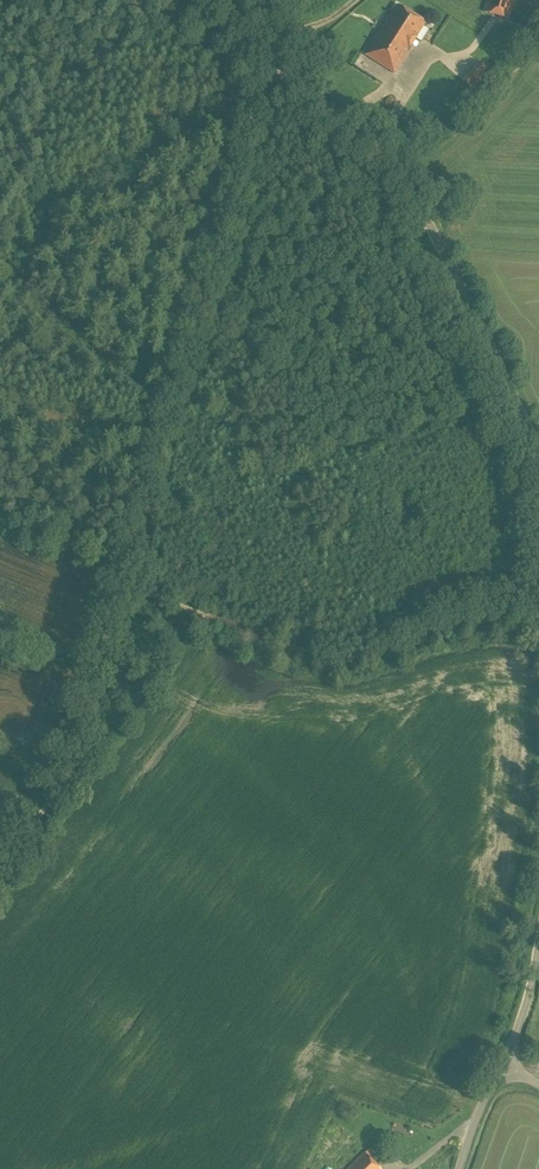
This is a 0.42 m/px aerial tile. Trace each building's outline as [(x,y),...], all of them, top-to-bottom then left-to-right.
[(515,0),(488,0),(484,12),(489,14),(489,15),(502,19),(502,18),(507,20),(515,0)] [(423,24),(397,7),(389,19),(387,18),(365,55),(394,73),(410,48),(409,47),(423,24)] [(475,85),(482,72),(475,68),(468,81),(475,85)] [(364,1152),(347,1168),(381,1168),(364,1152)]
